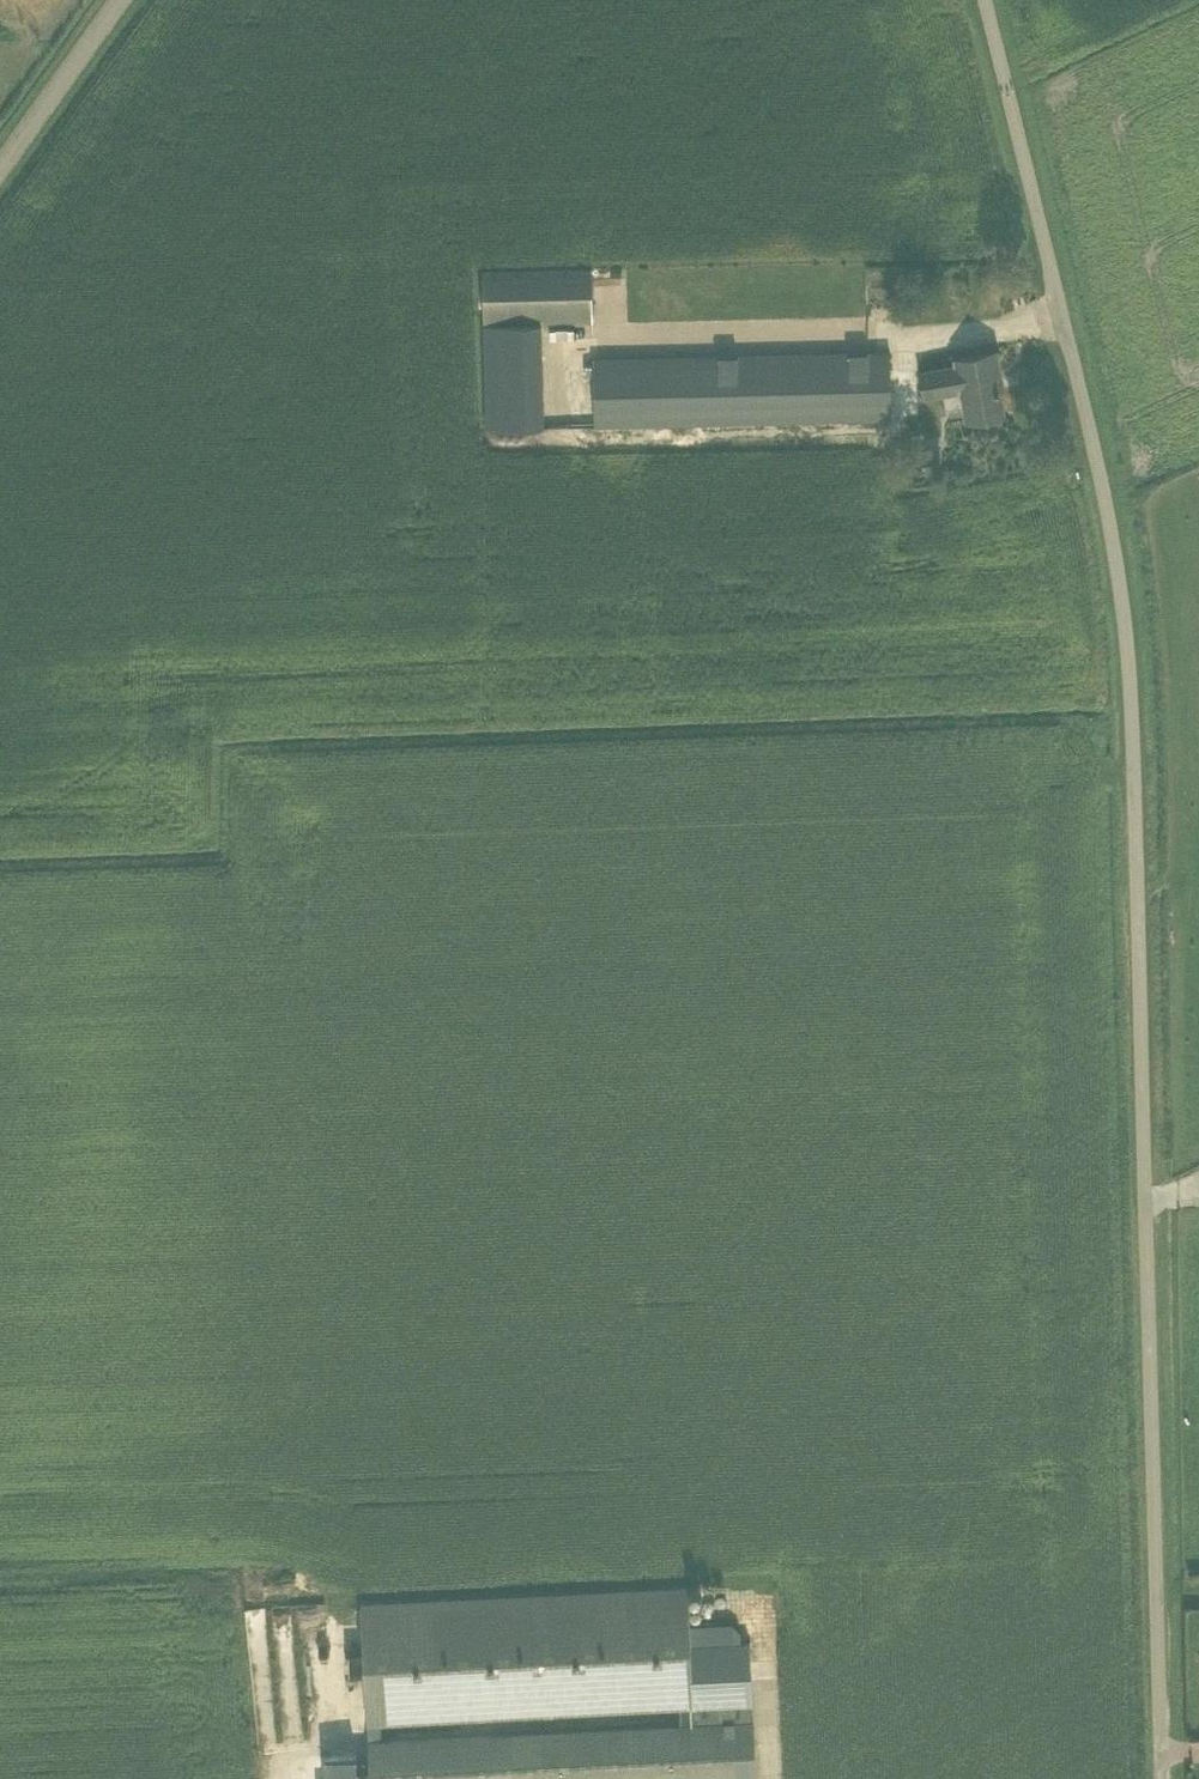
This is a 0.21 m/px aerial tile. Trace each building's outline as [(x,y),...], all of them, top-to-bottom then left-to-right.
[(543,322),(595,321),(593,266),(483,268),(485,426),(512,425),(544,425),(545,425),(543,322)] [(893,416),(890,350),(595,361),(597,427),(893,416)] [(961,390),(966,419),(1004,412),(998,377),(1002,376),(997,350),(956,357),(957,364),(922,370),(926,397),(961,390)] [(368,1721),(392,1720),(680,1705),(681,1724),(755,1720),(751,1641),(742,1641),(741,1628),(732,1621),(691,1623),(689,1584),(362,1601),(368,1721)] [(293,1602),(247,1606),(257,1738),(303,1734),(293,1602)] [(755,1720),(681,1724),(369,1741),(371,1778),(758,1778),(755,1720)] [(357,1753),(326,1755),(327,1778),(358,1778),(357,1753)]
